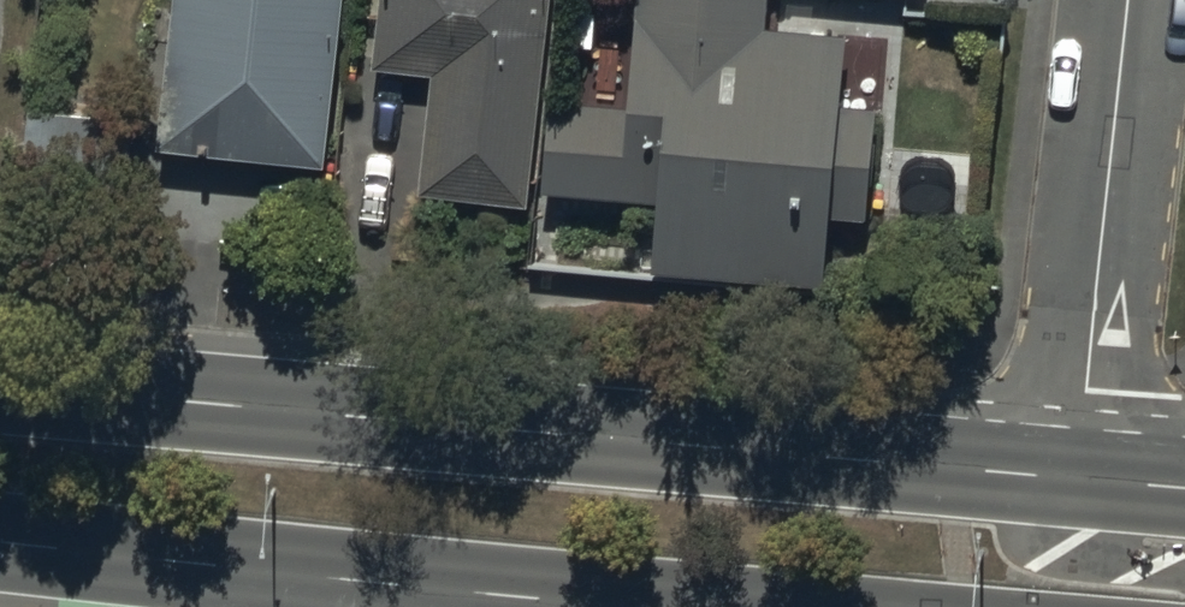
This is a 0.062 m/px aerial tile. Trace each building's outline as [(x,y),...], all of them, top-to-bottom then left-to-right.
[(341,0),(173,0),(158,145),(324,162),(341,0)] [(374,63),(434,69),(422,188),(525,199),(546,0),(381,0),(374,63)] [(654,266),(824,276),(828,209),(865,211),(872,103),(836,101),(841,28),(764,24),(766,0),(637,0),(631,102),(549,97),(544,185),(657,192),(654,266)]
